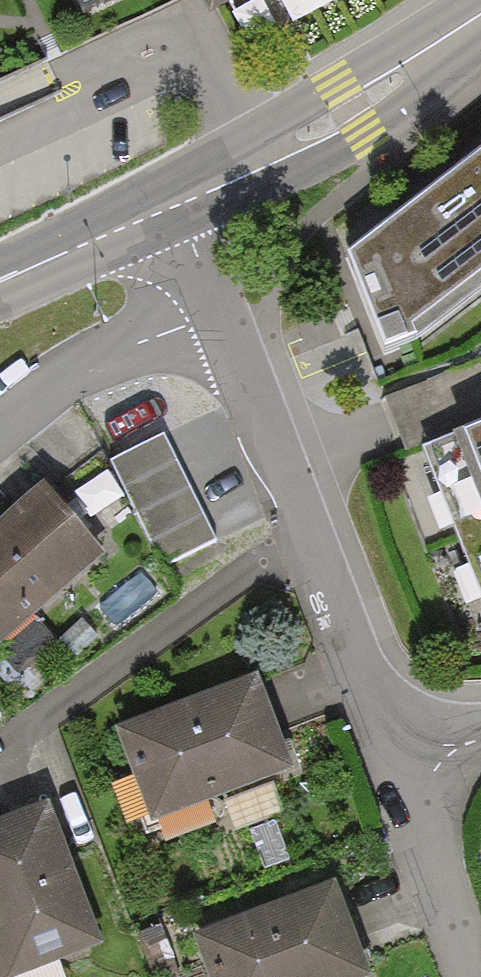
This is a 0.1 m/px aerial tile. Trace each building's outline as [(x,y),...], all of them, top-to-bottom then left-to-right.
[(338,248),(373,341),(406,331),(480,274),(480,138),(338,248)] [(413,441),(480,613),(480,415),(413,441)] [(152,430),(99,457),(154,565),(206,539),(152,430)] [(0,545),(0,659),(104,573),(48,506),(0,545)] [(253,688),(115,738),(150,835),(288,786),(253,688)] [(50,813),(0,833),(0,976),(55,976),(107,956),(50,813)] [(340,902),(197,948),(207,976),(365,976),(340,902)]
